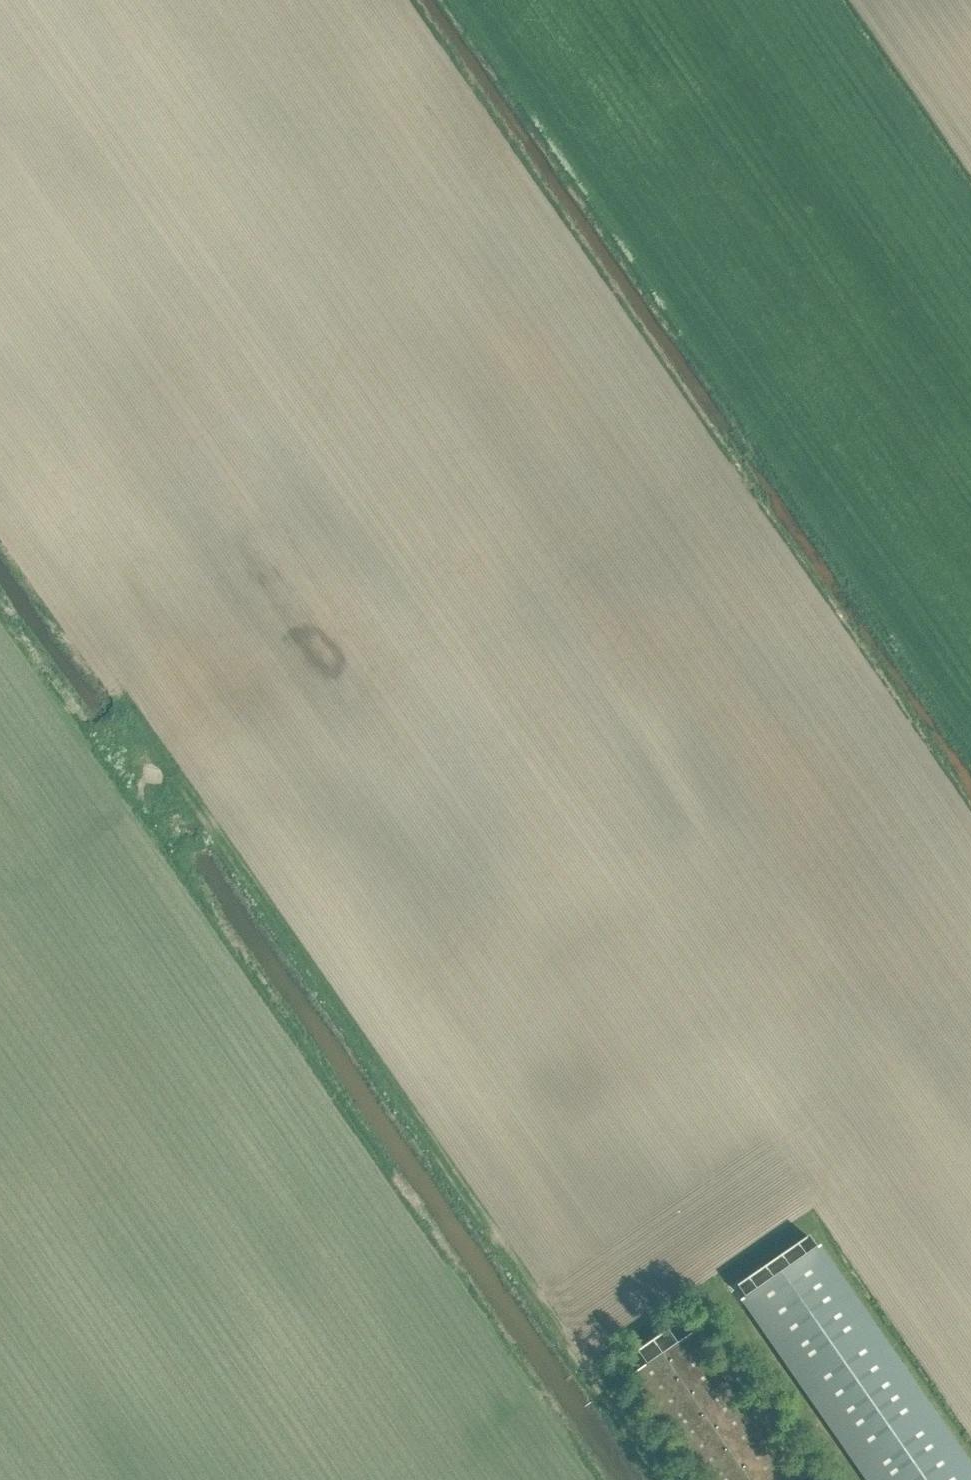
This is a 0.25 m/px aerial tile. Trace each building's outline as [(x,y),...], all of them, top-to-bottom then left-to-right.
[(730,1286),(739,1298),(812,1243),(804,1233),(779,1251),(770,1239),(759,1247),(754,1242),(751,1244),(761,1257),(757,1260),(760,1264),(730,1286)] [(819,1247),(742,1300),(865,1479),(970,1479),(970,1466),(819,1247)] [(692,1334),(630,1377),(701,1479),(792,1479),(692,1334)]
